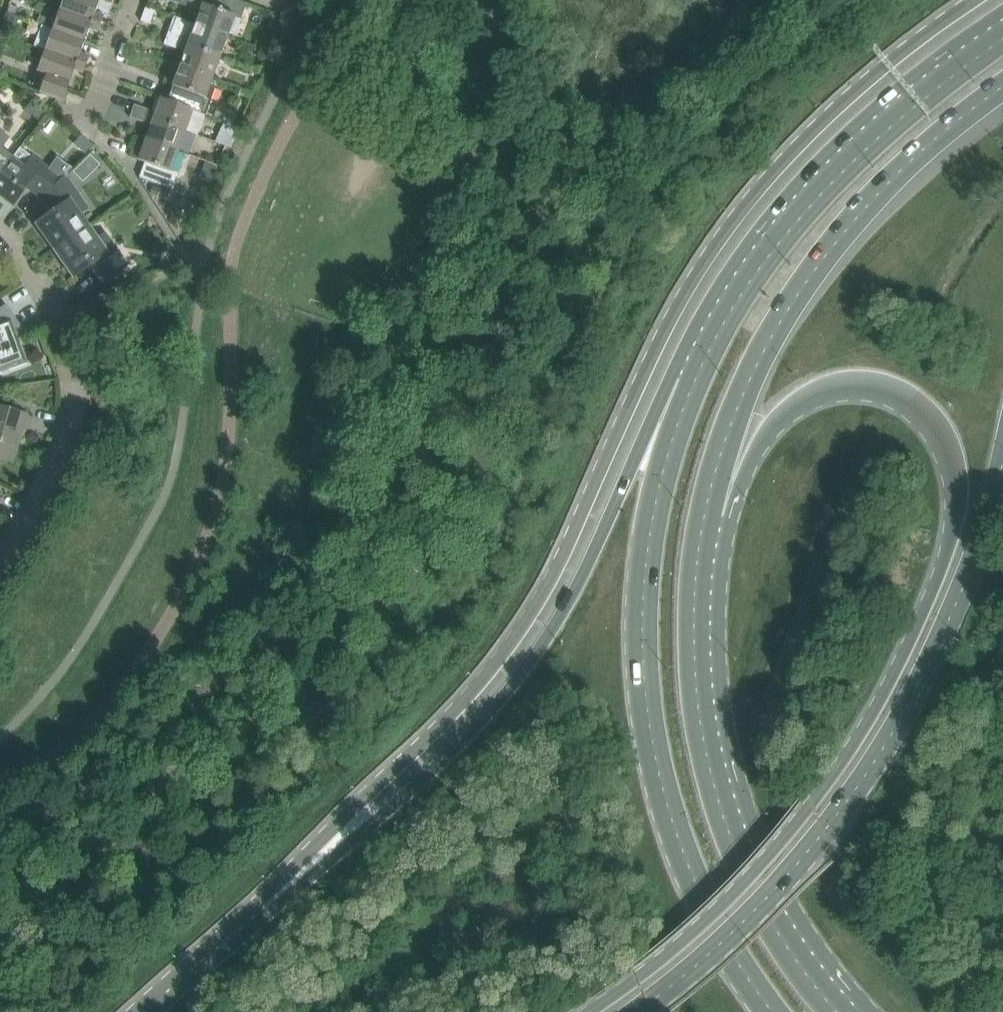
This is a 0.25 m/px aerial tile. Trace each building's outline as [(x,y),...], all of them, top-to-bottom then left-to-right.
[(112,5),(98,0),(62,0),(59,9),(101,24),(103,17),(106,18),(111,6),(111,7),(112,5)] [(227,37),(229,30),(233,32),(237,30),(247,4),(237,0),(194,0),(191,8),(200,11),(195,24),(195,25),(227,37)] [(155,10),(146,7),(141,21),(150,24),(155,10)] [(55,21),(52,29),(84,41),(89,30),(98,33),(101,24),(59,9),(55,21)] [(39,15),(36,24),(42,25),(49,28),(51,20),(39,15)] [(166,37),(220,57),(227,37),(195,25),(195,24),(174,16),(166,37)] [(34,46),(44,49),(86,65),(89,56),(80,53),(84,41),(41,25),(34,46)] [(0,30),(0,33),(9,37),(11,31),(1,28),(0,30)] [(180,65),(212,77),(220,57),(166,37),(164,44),(185,52),(180,65)] [(258,37),(255,47),(270,53),(275,43),(258,37)] [(39,92),(62,101),(74,70),(83,73),(86,65),(44,49),(37,72),(46,75),(39,92)] [(212,77),(180,65),(175,79),(166,76),(164,83),(173,86),(167,100),(174,102),(174,103),(193,110),(193,111),(203,114),(214,85),(210,84),(212,77)] [(196,134),(203,114),(193,111),(193,110),(174,103),(174,102),(167,100),(156,96),(154,104),(157,109),(156,112),(134,104),(132,111),(185,130),(196,134)] [(151,125),(146,139),(178,151),(185,130),(132,111),(130,117),(151,125)] [(132,149),(130,157),(145,162),(139,177),(171,189),(177,173),(171,171),(178,151),(146,139),(141,153),(132,149)] [(12,158),(0,150),(0,174),(12,158)] [(0,174),(0,196),(13,206),(27,187),(42,198),(61,178),(65,174),(52,165),(49,169),(32,156),(32,157),(24,168),(12,158),(0,174)] [(36,224),(54,250),(89,226),(79,213),(88,207),(65,174),(61,178),(42,198),(52,213),(36,224)] [(153,183),(149,192),(158,195),(161,186),(153,183)] [(89,226),(54,250),(73,277),(91,265),(102,281),(127,263),(106,233),(97,239),(89,226)] [(0,308),(0,373),(28,363),(16,328),(20,325),(6,304),(0,308)] [(12,462),(20,435),(22,436),(28,415),(0,406),(0,459),(12,462)]
